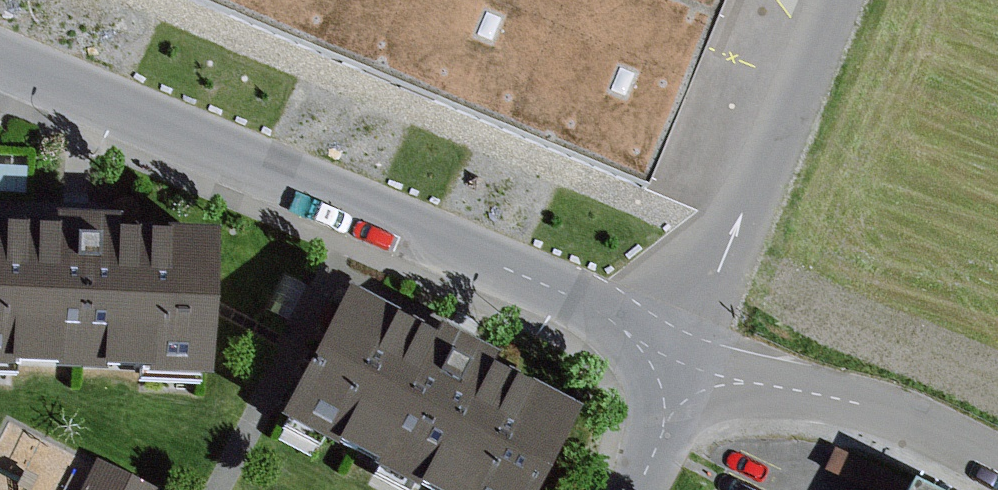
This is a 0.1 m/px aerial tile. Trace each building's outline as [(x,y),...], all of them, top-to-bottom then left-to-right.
[(660,161),(724,0),(249,0),(660,161)] [(205,239),(119,237),(120,222),(82,221),(46,220),(45,232),(0,230),(0,375),(201,382),(205,239)] [(284,276),(267,310),(287,321),(304,287),(284,276)] [(572,419),(487,375),(492,366),(462,350),(433,335),(428,344),(336,297),(267,429),(385,489),(535,489),(572,419)] [(833,474),(875,489),(900,489),(907,472),(843,448),(833,474)] [(85,489),(151,489),(98,463),(85,489)]
